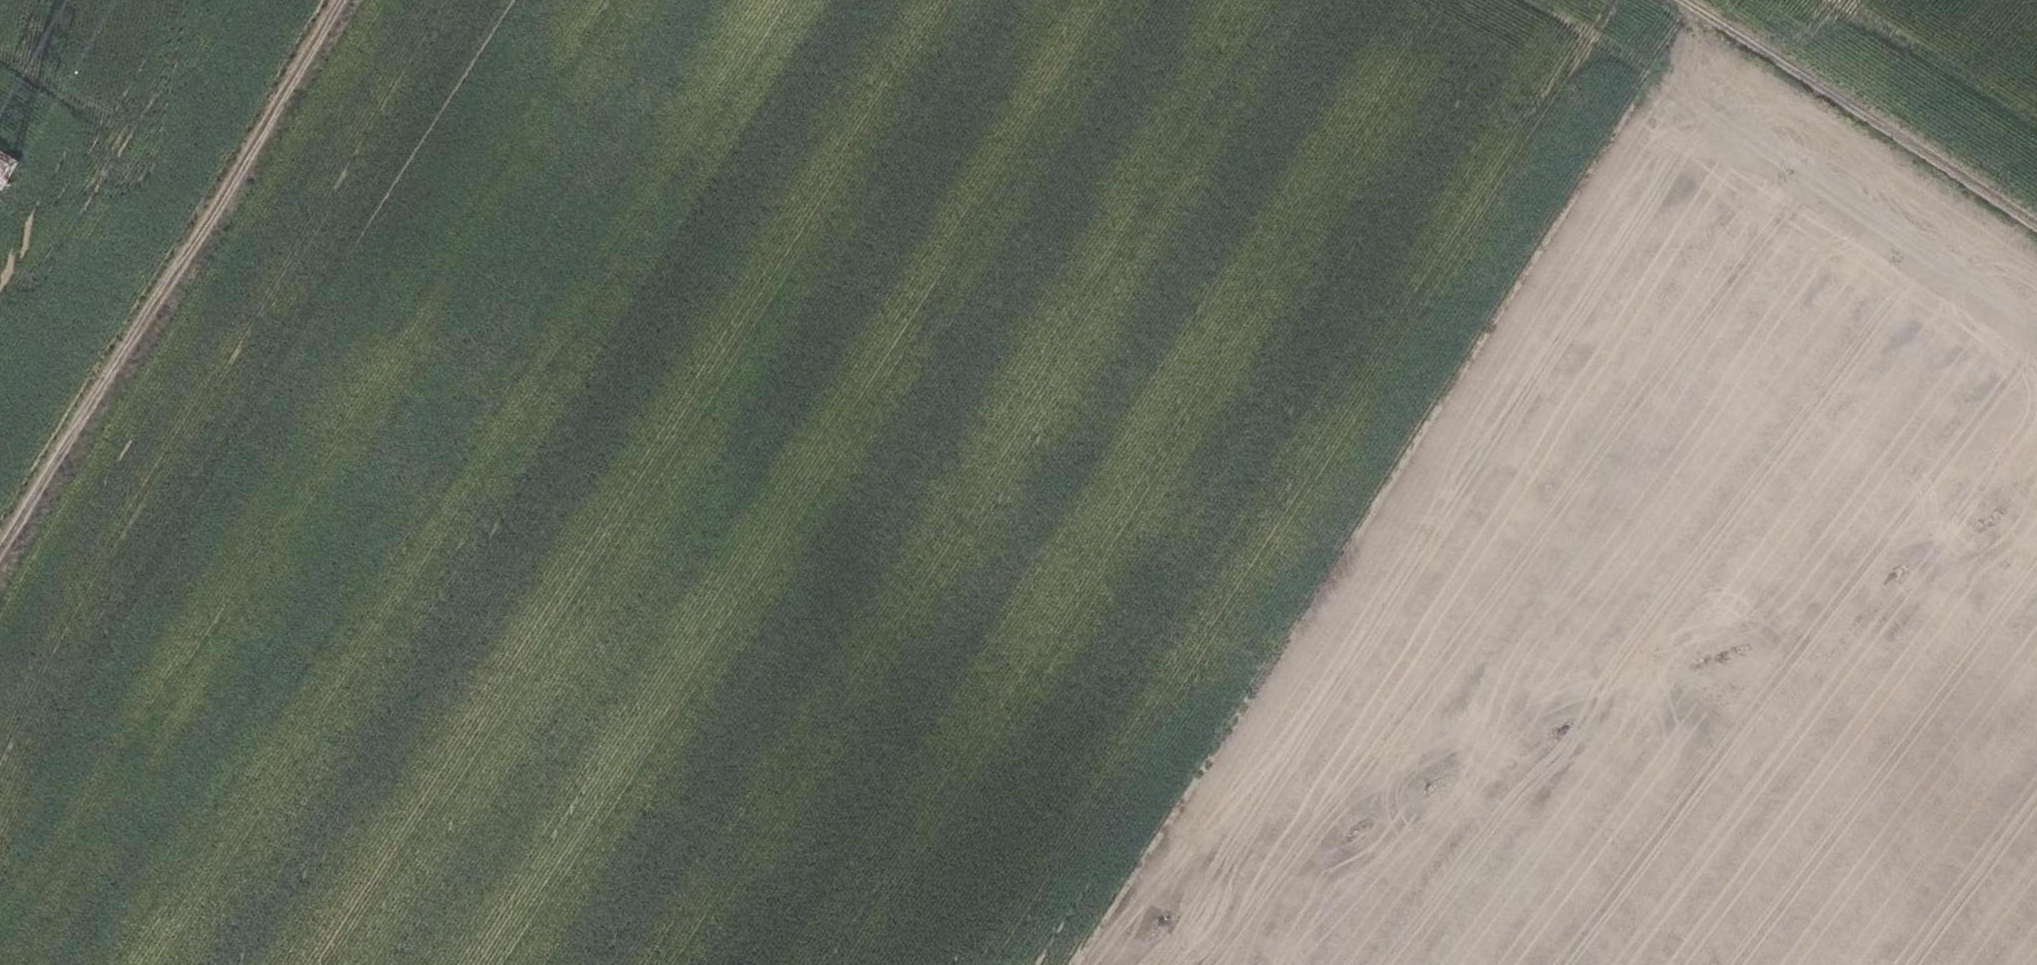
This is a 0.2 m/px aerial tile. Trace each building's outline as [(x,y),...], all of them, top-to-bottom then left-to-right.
[(15,157),(0,150),(0,185),(2,186),(15,157)]
